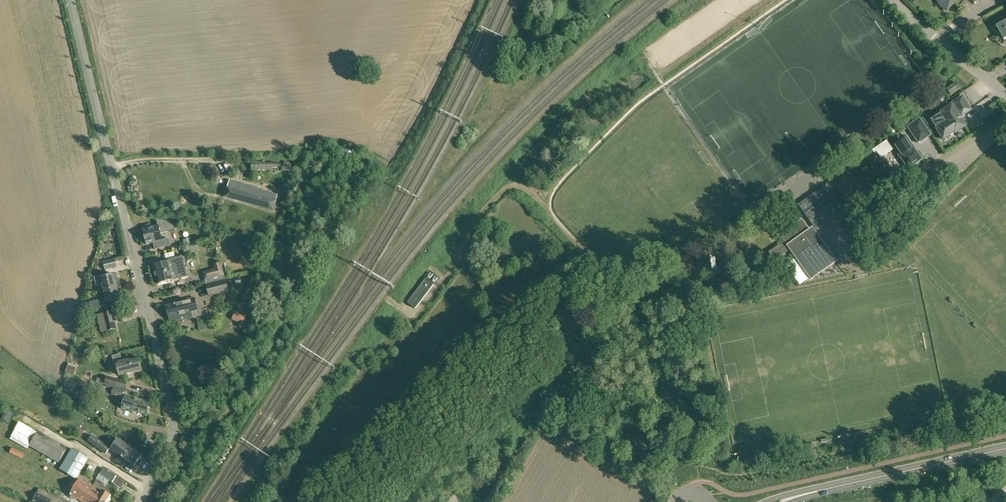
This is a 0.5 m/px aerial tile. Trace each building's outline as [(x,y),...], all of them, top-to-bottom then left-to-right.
[(947,10),(956,0),(936,0),(947,10)] [(1004,40),(1005,39),(1005,20),(996,26),(1004,40)] [(947,89),(950,94),(960,88),(956,82),(947,89)] [(960,88),(953,95),(957,98),(964,92),(960,88)] [(940,102),(946,99),(943,94),(941,91),(933,96),(935,99),(936,102),(937,101),(940,102)] [(943,113),(944,114),(937,118),(943,126),(938,129),(944,138),(955,131),(955,132),(965,126),(958,115),(969,108),(962,98),(954,103),(956,105),(943,113)] [(919,142),(930,134),(919,119),(908,127),(919,142)] [(896,152),(908,169),(922,159),(905,135),(893,144),(898,151),(896,152)] [(893,149),(887,141),(873,150),(874,152),(876,151),(881,157),(893,149)] [(860,175),(872,166),(866,157),(854,166),(860,175)] [(266,162),(251,161),(252,170),(266,170),(266,169),(278,169),(278,163),(266,164),(266,162)] [(829,182),(846,171),(842,166),(826,177),(829,182)] [(259,189),(259,188),(229,180),(225,197),(273,210),(275,206),(280,207),(283,197),(277,196),(278,194),(259,189)] [(798,204),(817,230),(846,209),(828,183),(798,204)] [(770,221),(778,233),(787,226),(797,219),(789,208),(779,215),(770,221)] [(143,229),(147,244),(153,242),(155,249),(170,246),(168,238),(162,239),(160,233),(175,229),(173,222),(159,219),(157,219),(158,225),(143,229)] [(787,245),(811,280),(837,261),(813,227),(809,229),(802,220),(780,234),(788,245),(787,245)] [(247,239),(242,244),(245,247),(243,249),(244,253),(245,254),(249,250),(252,253),(257,248),(247,239)] [(185,253),(199,249),(197,242),(192,243),(185,245),(183,246),(185,253)] [(154,266),(156,274),(158,283),(175,279),(187,276),(185,267),(182,255),(167,259),(168,262),(154,266)] [(105,269),(117,266),(115,259),(103,262),(105,269)] [(213,269),(202,272),(204,280),(224,275),(221,263),(219,261),(216,260),(214,262),(213,265),(213,269)] [(97,285),(102,284),(104,291),(118,287),(117,285),(120,285),(121,283),(120,281),(119,280),(118,278),(116,279),(114,274),(107,276),(107,274),(94,277),(97,285)] [(426,277),(408,302),(415,308),(434,283),(426,277)] [(227,279),(206,284),(209,296),(230,291),(227,279)] [(106,298),(101,300),(89,302),(91,310),(114,304),(113,302),(121,300),(120,295),(122,295),(122,293),(123,291),(122,289),(121,288),(118,289),(118,287),(104,291),(106,298)] [(166,306),(169,318),(170,318),(171,321),(182,319),(181,317),(186,316),(186,317),(192,316),(191,311),(198,310),(195,297),(187,299),(188,300),(166,306)] [(113,311),(102,313),(97,315),(99,323),(104,321),(106,331),(117,329),(113,311)] [(247,318),(235,312),(232,319),(243,325),(247,318)] [(114,363),(116,363),(120,376),(142,370),(139,357),(122,361),(120,354),(112,356),(114,363)] [(66,372),(74,374),(76,367),(68,365),(66,372)] [(103,379),(102,383),(126,389),(128,381),(107,375),(105,380),(103,379)] [(105,384),(102,395),(111,397),(112,396),(111,396),(114,387),(105,384)] [(111,396),(112,396),(122,399),(125,390),(114,387),(111,396)] [(121,407),(132,411),(147,415),(150,403),(125,395),(121,407)] [(12,435),(30,446),(58,462),(67,447),(39,431),(38,432),(20,422),(12,435)] [(88,440),(106,454),(110,448),(92,435),(88,440)] [(113,451),(122,457),(134,466),(142,455),(121,440),(113,451)] [(13,449),(11,453),(26,459),(28,454),(13,449)] [(77,478),(87,460),(75,453),(65,470),(77,478)] [(121,488),(125,482),(104,468),(99,474),(105,478),(120,488),(121,488)] [(70,485),(66,492),(72,495),(70,497),(76,500),(77,498),(84,501),(99,501),(86,495),(91,486),(79,479),(77,483),(73,480),(70,485)] [(91,486),(86,495),(99,501),(106,501),(111,495),(102,490),(101,492),(91,486)] [(52,500),(38,493),(34,499),(40,501),(51,501),(52,500)]
